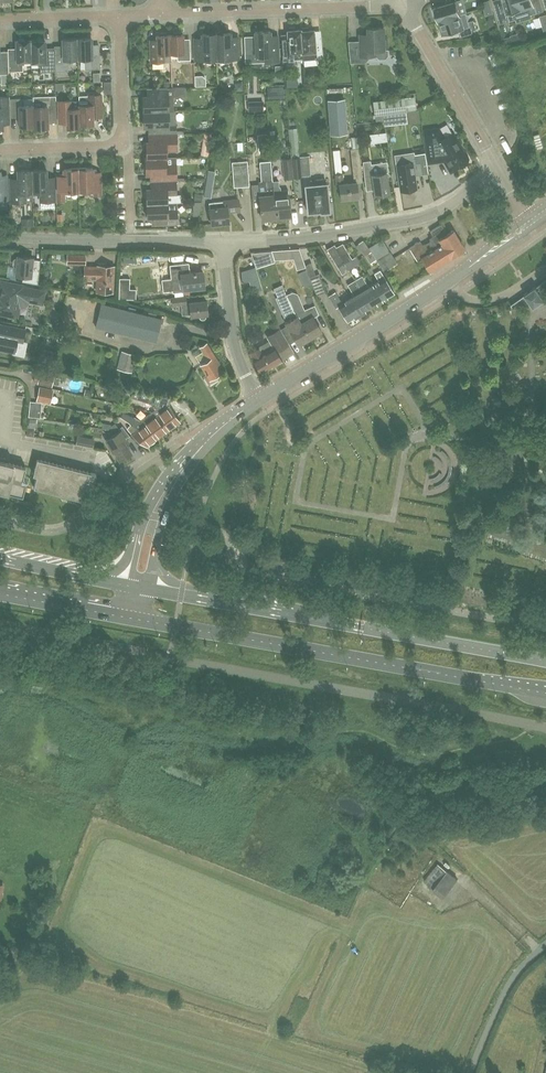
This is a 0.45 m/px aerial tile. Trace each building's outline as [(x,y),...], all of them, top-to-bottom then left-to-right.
[(434,7),(438,21),(461,14),(457,0),(434,7)] [(490,0),(489,0),(482,2),(486,15),(493,13),(490,0)] [(522,12),(518,0),(503,0),(505,7),(499,9),(503,23),(516,19),(514,14),(522,12)] [(544,11),(541,0),(518,0),(522,12),(530,9),(531,15),(544,11)] [(471,25),(470,26),(466,12),(461,14),(438,21),(439,21),(440,22),(439,22),(440,28),(441,28),(443,34),(459,30),(460,37),(473,33),(471,25)] [(494,18),(487,20),(489,27),(496,25),(494,18)] [(303,58),(300,30),(301,30),(300,29),(295,29),(295,26),(288,27),(288,30),(287,30),(288,42),(281,43),(282,60),(302,58),(303,58)] [(323,58),(321,42),(314,42),(313,29),(308,30),(308,27),(301,27),(301,30),(300,30),(303,58),(302,58),(302,60),(323,58)] [(383,27),(367,27),(367,36),(359,37),(360,56),(375,56),(378,53),(378,50),(384,50),(383,47),(385,47),(387,46),(387,41),(385,39),(383,39),(383,27)] [(270,46),(270,31),(254,31),(255,36),(244,36),(245,53),(255,52),(255,56),(264,55),(264,62),(278,61),(278,46),(270,46)] [(183,49),(183,34),(181,34),(180,32),(173,32),(172,34),(169,34),(170,53),(177,53),(177,60),(190,60),(190,48),(183,49)] [(230,37),(230,32),(216,33),(217,59),(231,59),(239,58),(238,36),(230,37)] [(170,53),(169,34),(167,35),(166,33),(159,33),(158,35),(156,35),(156,39),(150,40),(151,62),(164,61),(164,53),(170,53)] [(217,59),(216,33),(201,33),(202,38),(194,38),(195,60),(202,60),(217,59)] [(91,54),(91,37),(77,38),(77,59),(84,58),(85,69),(100,68),(99,53),(91,54)] [(31,60),(30,41),(31,41),(31,40),(25,40),(23,38),(19,38),(18,40),(16,40),(17,58),(8,58),(8,62),(8,71),(23,71),(23,65),(24,65),(24,60),(31,60)] [(77,59),(77,38),(62,38),(63,55),(54,55),(54,58),(55,71),(68,71),(68,64),(71,64),(71,59),(77,59)] [(45,59),(45,41),(43,41),(41,39),(37,40),(36,41),(31,41),(30,41),(31,60),(31,62),(38,62),(38,66),(40,66),(40,72),(55,71),(54,58),(45,59)] [(8,74),(8,71),(8,62),(0,62),(0,74),(8,74)] [(332,89),(342,88),(342,70),(331,71),(332,89)] [(174,111),(173,87),(147,88),(147,96),(143,97),(143,112),(168,111),(174,111)] [(88,95),(79,96),(79,101),(79,105),(79,108),(80,124),(93,124),(93,117),(102,117),(101,106),(101,94),(88,95)] [(382,114),(408,111),(417,110),(415,96),(374,102),(377,126),(384,125),(382,114)] [(10,113),(9,99),(9,97),(0,97),(0,132),(1,131),(2,130),(3,129),(2,123),(10,123),(10,113)] [(33,107),(33,105),(23,105),(23,98),(9,99),(10,113),(19,113),(19,128),(27,128),(29,126),(33,126),(33,107)] [(56,123),(56,99),(42,100),(42,107),(33,107),(33,126),(33,128),(38,128),(40,130),(48,129),(48,123),(56,123)] [(348,133),(345,99),(328,100),(330,135),(348,133)] [(72,100),(58,101),(58,112),(66,112),(67,127),(80,126),(80,124),(79,108),(79,105),(79,101),(72,101),(72,100)] [(168,111),(143,112),(144,127),(148,126),(149,135),(176,134),(176,133),(175,125),(169,125),(168,111)] [(384,125),(410,122),(408,111),(382,114),(384,125)] [(439,136),(434,128),(424,129),(428,160),(431,160),(431,159),(437,158),(437,159),(439,159),(439,157),(443,154),(446,160),(445,161),(451,171),(459,166),(460,167),(462,167),(463,166),(464,166),(465,166),(465,165),(467,164),(468,163),(468,161),(468,160),(468,159),(468,158),(468,157),(468,156),(468,155),(467,154),(465,153),(464,152),(463,151),(454,136),(453,135),(452,135),(451,135),(444,139),(441,134),(439,136)] [(283,144),(289,145),(288,155),(292,155),(293,130),(284,129),(283,144)] [(177,150),(176,133),(176,134),(149,135),(149,142),(146,142),(145,143),(144,143),(143,145),(143,146),(143,147),(143,148),(144,149),(145,150),(146,150),(146,158),(165,157),(165,158),(166,158),(166,157),(166,150),(177,150)] [(210,145),(212,135),(204,134),(202,144),(210,145)] [(267,135),(257,136),(259,151),(269,150),(267,135)] [(361,171),(357,136),(351,137),(352,148),(350,149),(352,172),(361,171)] [(343,183),(342,174),(340,150),(333,151),(337,187),(340,187),(341,199),(359,197),(357,182),(343,183)] [(420,160),(415,161),(414,159),(405,160),(404,153),(395,155),(398,176),(401,190),(416,188),(414,174),(422,173),(420,160)] [(176,166),(174,164),(174,157),(166,157),(166,158),(165,158),(165,157),(146,158),(145,158),(145,166),(144,166),(143,167),(142,168),(142,169),(142,170),(142,171),(143,172),(144,173),(146,173),(150,173),(150,181),(176,180),(176,166)] [(283,179),(294,178),(292,158),(282,159),(283,179)] [(300,158),(292,158),(294,178),(301,178),(300,158)] [(371,160),(364,161),(365,180),(373,179),(375,194),(376,194),(378,196),(383,195),(384,193),(389,193),(388,178),(389,176),(387,174),(387,171),(380,172),(379,166),(376,163),(372,163),(371,160)] [(249,186),(247,161),(232,163),(234,187),(249,186)] [(261,181),(258,182),(259,191),(260,200),(260,201),(260,202),(262,218),(276,217),(273,187),(272,181),(270,161),(259,162),(261,181)] [(79,191),(78,168),(63,169),(64,173),(55,173),(56,201),(65,201),(65,192),(79,191)] [(102,195),(101,172),(93,172),(93,168),(78,168),(79,191),(93,191),(93,195),(102,195)] [(46,177),(46,169),(32,170),(32,192),(40,192),(40,202),(55,201),(54,177),(46,177)] [(32,192),(32,170),(17,170),(18,178),(10,178),(11,203),(26,202),(25,192),(32,192)] [(213,185),(215,172),(208,171),(206,184),(213,185)] [(314,180),(315,184),(305,185),(307,212),(320,211),(320,212),(330,211),(327,183),(325,183),(324,179),(321,178),(317,178),(314,180)] [(167,202),(167,196),(176,195),(176,180),(150,181),(150,189),(146,189),(146,191),(145,192),(145,197),(146,198),(147,203),(167,202)] [(279,180),(272,181),(273,187),(276,217),(289,215),(287,198),(286,190),(281,190),(280,186),(279,186),(279,180)] [(297,200),(296,191),(289,192),(290,201),(297,200)] [(239,199),(224,200),(224,201),(210,203),(211,208),(210,208),(211,224),(229,222),(228,212),(240,210),(239,199)] [(177,224),(177,209),(167,209),(167,202),(147,203),(147,208),(145,210),(145,215),(147,216),(147,217),(165,217),(165,225),(177,224)] [(421,258),(429,271),(464,249),(452,230),(447,234),(441,224),(430,231),(434,237),(430,240),(430,241),(423,246),(420,241),(409,248),(417,260),(421,258)] [(373,253),(386,245),(382,239),(369,248),(371,251),(373,253)] [(371,251),(369,248),(364,240),(358,244),(366,255),(371,251)] [(336,248),(348,270),(360,263),(356,257),(352,259),(343,243),(336,248)] [(342,274),(348,270),(336,248),(334,245),(327,249),(342,274)] [(376,259),(390,251),(386,245),(373,253),(376,259)] [(306,267),(299,249),(272,251),(275,260),(294,259),(297,270),(306,267)] [(275,261),(271,250),(261,251),(265,264),(275,261)] [(380,265),(393,257),(390,251),(376,259),(380,265)] [(85,255),(67,254),(67,263),(85,264),(85,255)] [(33,257),(18,256),(17,259),(15,258),(13,260),(13,264),(14,266),(17,267),(16,276),(23,277),(22,282),(38,285),(39,271),(31,271),(33,257)] [(397,263),(393,257),(380,265),(384,271),(397,263)] [(161,280),(162,292),(172,291),(172,293),(183,292),(183,290),(204,287),(202,272),(189,273),(188,263),(169,265),(170,279),(161,280)] [(96,292),(112,292),(113,266),(97,265),(97,267),(84,267),(84,278),(96,278),(96,292)] [(378,281),(373,285),(382,300),(394,293),(385,278),(384,278),(379,269),(373,273),(378,281)] [(315,274),(310,276),(317,294),(325,291),(318,273),(315,274)] [(129,287),(130,276),(119,276),(119,297),(135,298),(136,287),(129,287)] [(382,300),(373,285),(369,287),(362,276),(355,280),(371,307),(382,300)] [(371,307),(355,280),(348,285),(355,296),(350,299),(359,314),(371,307)] [(525,295),(533,306),(532,307),(533,308),(545,300),(545,299),(545,298),(545,280),(537,286),(536,285),(523,294),(524,295),(524,296),(525,295)] [(26,304),(28,301),(42,304),(44,291),(23,287),(23,286),(10,283),(7,296),(0,295),(0,314),(17,318),(19,307),(23,307),(26,304)] [(317,314),(314,306),(304,310),(297,294),(292,292),(286,295),(292,309),(310,338),(312,336),(313,338),(320,334),(319,332),(321,331),(312,317),(317,314)] [(348,321),(359,314),(350,299),(343,303),(336,292),(329,296),(336,308),(339,306),(348,321)] [(285,322),(299,345),(310,338),(292,309),(286,295),(286,293),(277,297),(287,318),(291,316),(293,318),(285,322)] [(207,314),(205,301),(187,303),(186,296),(171,297),(172,306),(180,305),(182,316),(190,315),(190,316),(199,315),(199,317),(200,319),(201,320),(204,320),(205,318),(205,316),(205,315),(207,314)] [(161,319),(102,304),(96,327),(155,342),(161,319)] [(11,351),(13,351),(13,353),(23,356),(26,343),(22,342),(25,330),(6,326),(0,324),(0,349),(11,351)] [(259,348),(250,354),(254,359),(253,359),(262,374),(282,361),(277,352),(289,344),(279,329),(270,334),(273,339),(269,341),(273,347),(263,354),(259,348)] [(222,372),(218,365),(220,364),(207,343),(200,347),(208,360),(201,365),(207,374),(203,376),(209,385),(222,376),(220,373),(222,372)] [(136,355),(121,351),(117,370),(132,373),(136,355)] [(49,385),(52,376),(35,372),(34,381),(39,382),(38,383),(49,385)] [(52,390),(39,388),(37,400),(50,403),(52,390)] [(168,431),(181,422),(169,406),(171,398),(133,390),(132,398),(155,405),(157,408),(153,411),(168,431)] [(40,418),(41,410),(42,402),(30,401),(28,417),(29,417),(36,418),(40,418)] [(160,437),(168,431),(153,411),(140,420),(141,421),(160,437)] [(141,421),(140,420),(135,417),(123,413),(120,417),(132,425),(127,428),(132,434),(148,445),(160,437),(141,421)] [(120,432),(106,440),(113,452),(115,451),(120,460),(122,459),(124,461),(131,456),(129,454),(132,453),(127,445),(129,443),(126,438),(130,436),(123,427),(119,429),(120,432)] [(86,437),(77,436),(76,444),(85,445),(86,437)] [(37,476),(34,488),(81,500),(84,488),(92,490),(96,474),(37,459),(34,469),(33,475),(37,476)] [(26,467),(0,461),(0,490),(23,496),(26,484),(22,483),(26,467)] [(450,831),(445,826),(439,832),(444,837),(450,831)] [(457,879),(447,871),(438,864),(424,881),(443,897),(457,879)]
